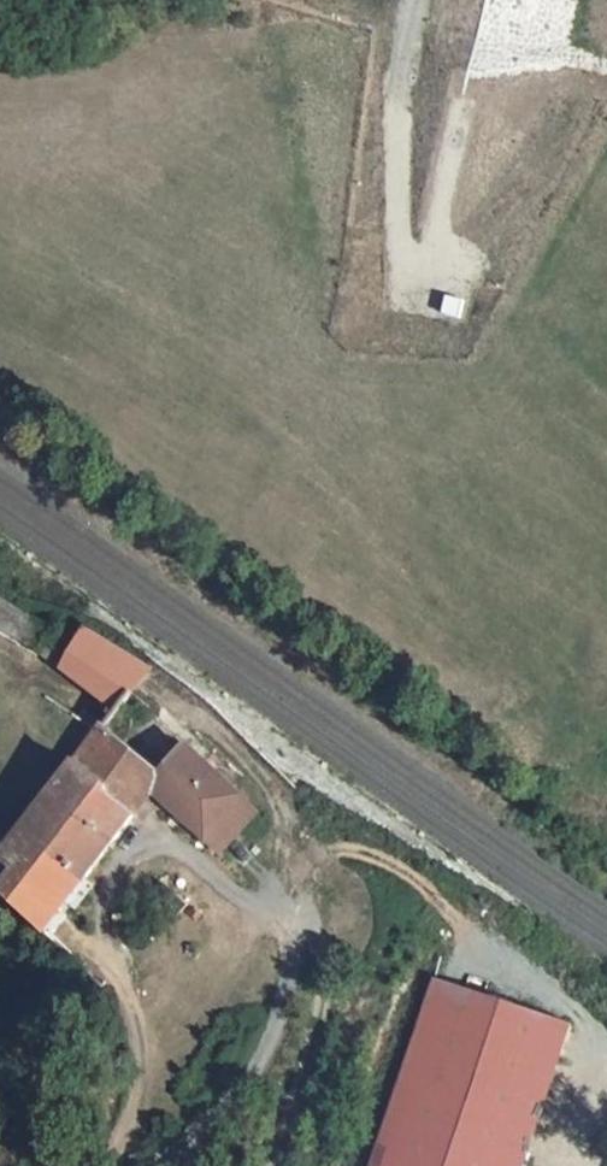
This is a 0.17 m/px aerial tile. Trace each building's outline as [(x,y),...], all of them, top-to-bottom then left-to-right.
[(75,649),(0,606),(0,630),(20,642),(61,667),(75,649)] [(61,667),(116,711),(150,670),(93,627),(75,649),(61,667)] [(69,717),(95,736),(104,725),(102,723),(79,705),(69,717)] [(72,764),(133,816),(150,796),(153,772),(104,725),(95,736),(72,764)] [(202,740),(190,752),(229,788),(237,780),(241,776),(202,740)] [(202,841),(239,798),(229,788),(190,752),(179,743),(153,772),(150,796),(202,841)] [(41,933),(133,816),(72,764),(0,854),(0,896),(41,933)] [(239,798),(202,841),(236,869),(251,855),(234,839),(256,813),(239,798)] [(420,971),(363,1165),(515,1165),(560,1013),(420,971)]
